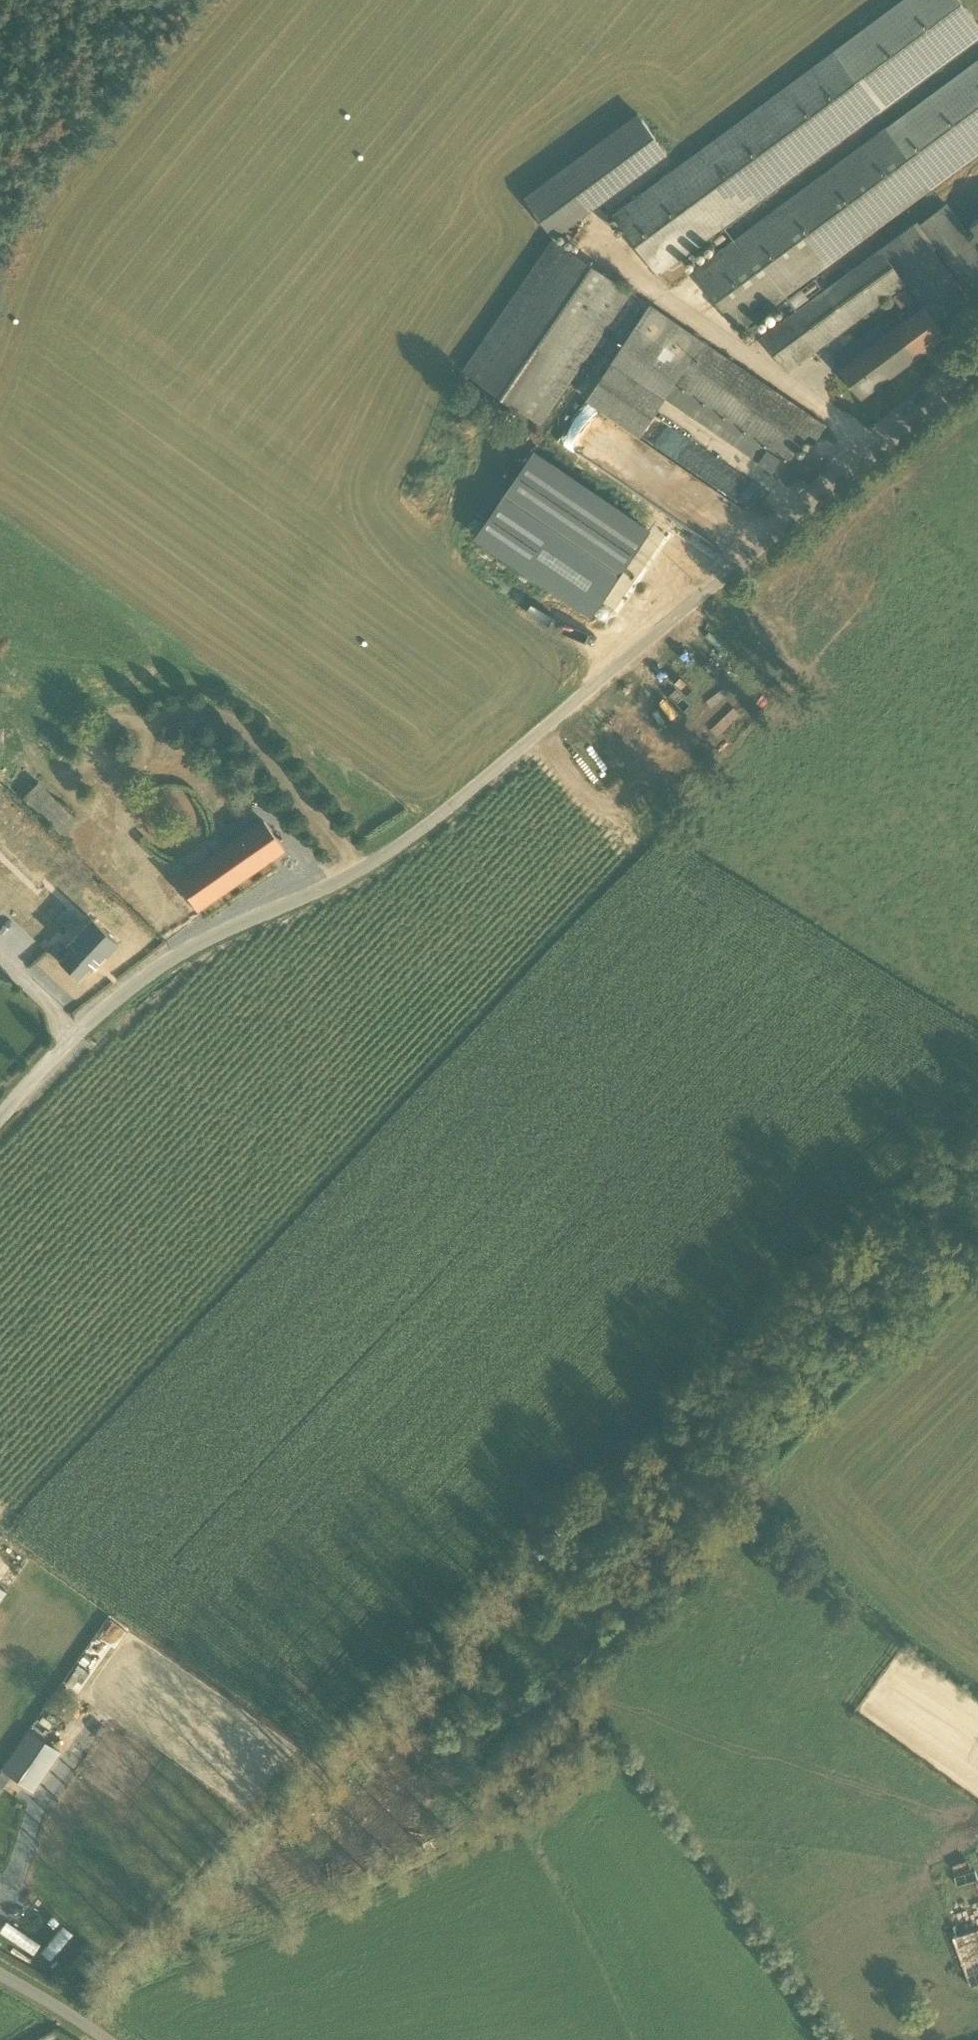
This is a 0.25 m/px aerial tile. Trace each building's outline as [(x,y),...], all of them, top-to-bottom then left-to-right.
[(960,0),(901,0),(611,214),(657,277),(977,39),(977,25),(960,0)] [(692,270),(738,332),(977,154),(977,59),(692,270)] [(542,183),(524,197),(553,238),(608,198),(644,171),(667,154),(638,113),(571,163),(550,178),(542,183)] [(957,283),(948,270),(933,250),(935,248),(977,305),(977,246),(946,204),(920,224),(917,221),(760,336),(787,372),(905,285),(917,301),(898,315),(902,321),(884,334),(876,324),(831,358),(861,399),(968,319),(947,290),(957,283)] [(968,228),(977,241),(977,221),(968,228)] [(551,242),(462,371),(541,426),(631,292),(551,242)] [(818,275),(791,297),(799,307),(826,285),(818,275)] [(914,300),(905,288),(893,297),(902,309),(914,300)] [(647,308),(585,399),(641,437),(665,399),(752,458),(762,443),(762,444),(788,461),(807,433),(817,439),(825,427),(647,308)] [(652,532),(536,452),(475,539),(591,619),(652,532)] [(690,697),(708,681),(677,646),(658,662),(690,697)] [(74,819),(36,782),(21,798),(59,834),(74,819)] [(174,879),(194,909),(281,849),(261,819),(174,879)] [(131,843),(121,833),(111,842),(121,852),(131,843)] [(43,950),(93,907),(70,879),(85,866),(74,853),(8,909),(43,950)] [(57,962),(76,980),(116,943),(89,918),(63,945),(67,950),(57,962)] [(58,1753),(27,1732),(0,1771),(31,1792),(58,1753)] [(951,1938),(969,1988),(977,1985),(977,1928),(951,1938)]
